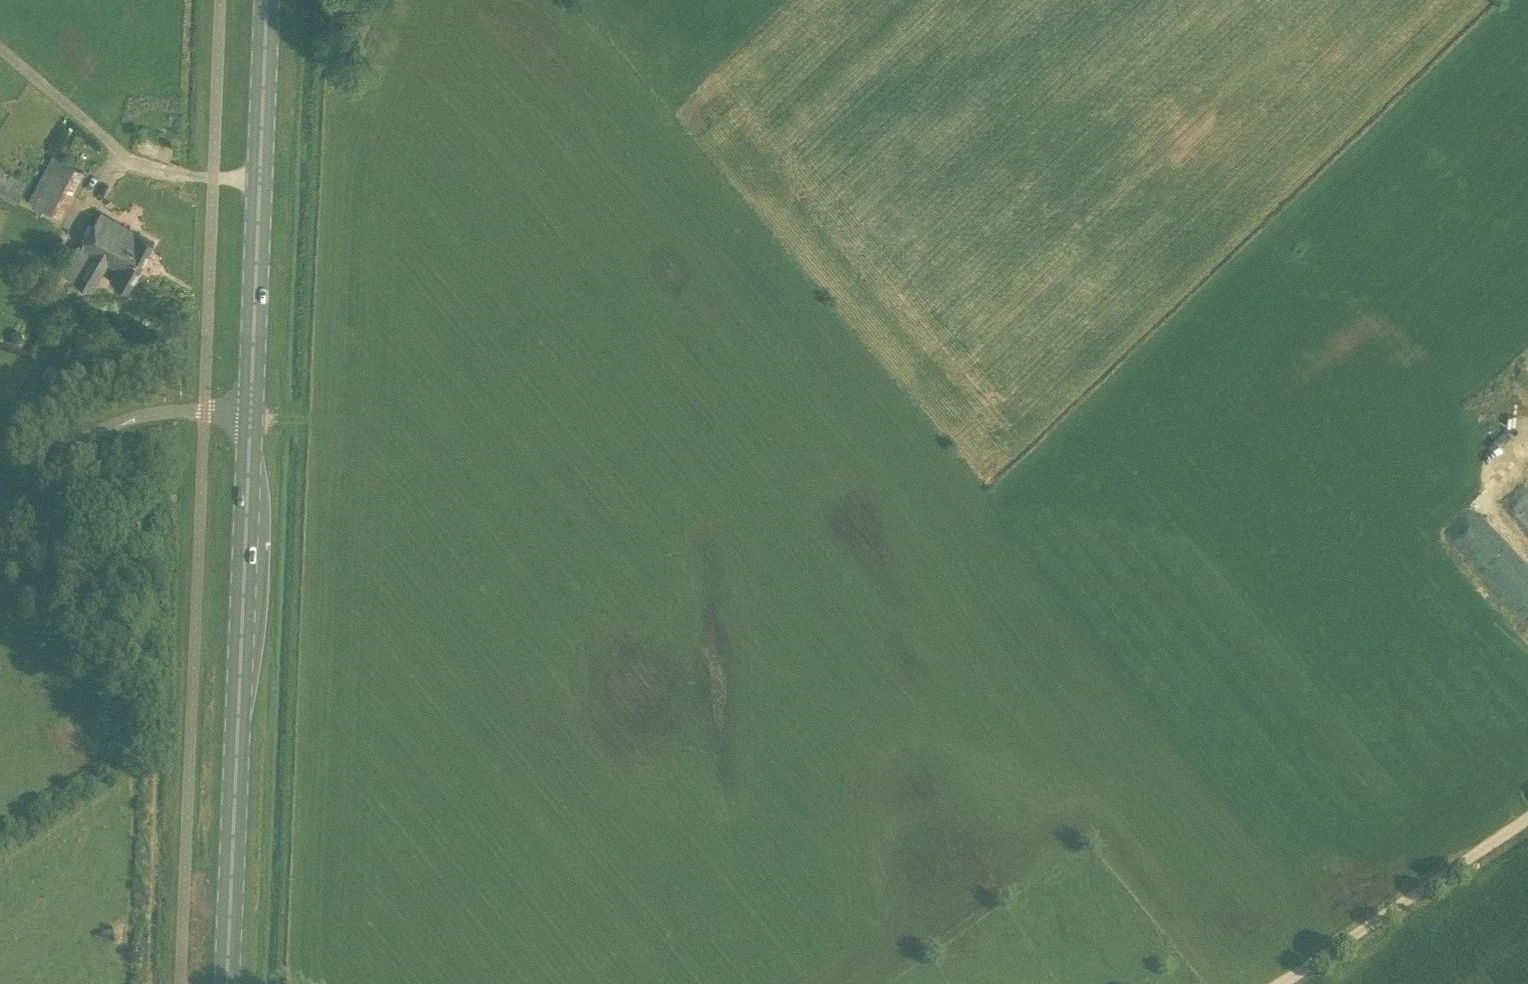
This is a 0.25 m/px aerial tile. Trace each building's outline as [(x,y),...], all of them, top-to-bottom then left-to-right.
[(59,216),(83,173),(52,156),(29,200),(59,216)] [(27,185),(0,169),(0,195),(15,204),(27,185)] [(129,289),(155,244),(101,213),(81,247),(92,252),(76,280),(92,290),(108,263),(117,268),(111,279),(129,289)] [(17,331),(11,334),(9,339),(12,344),(17,346),(23,344),(25,339),(22,333),(17,331)] [(1509,510),(1527,537),(1527,497),(1509,510)]
